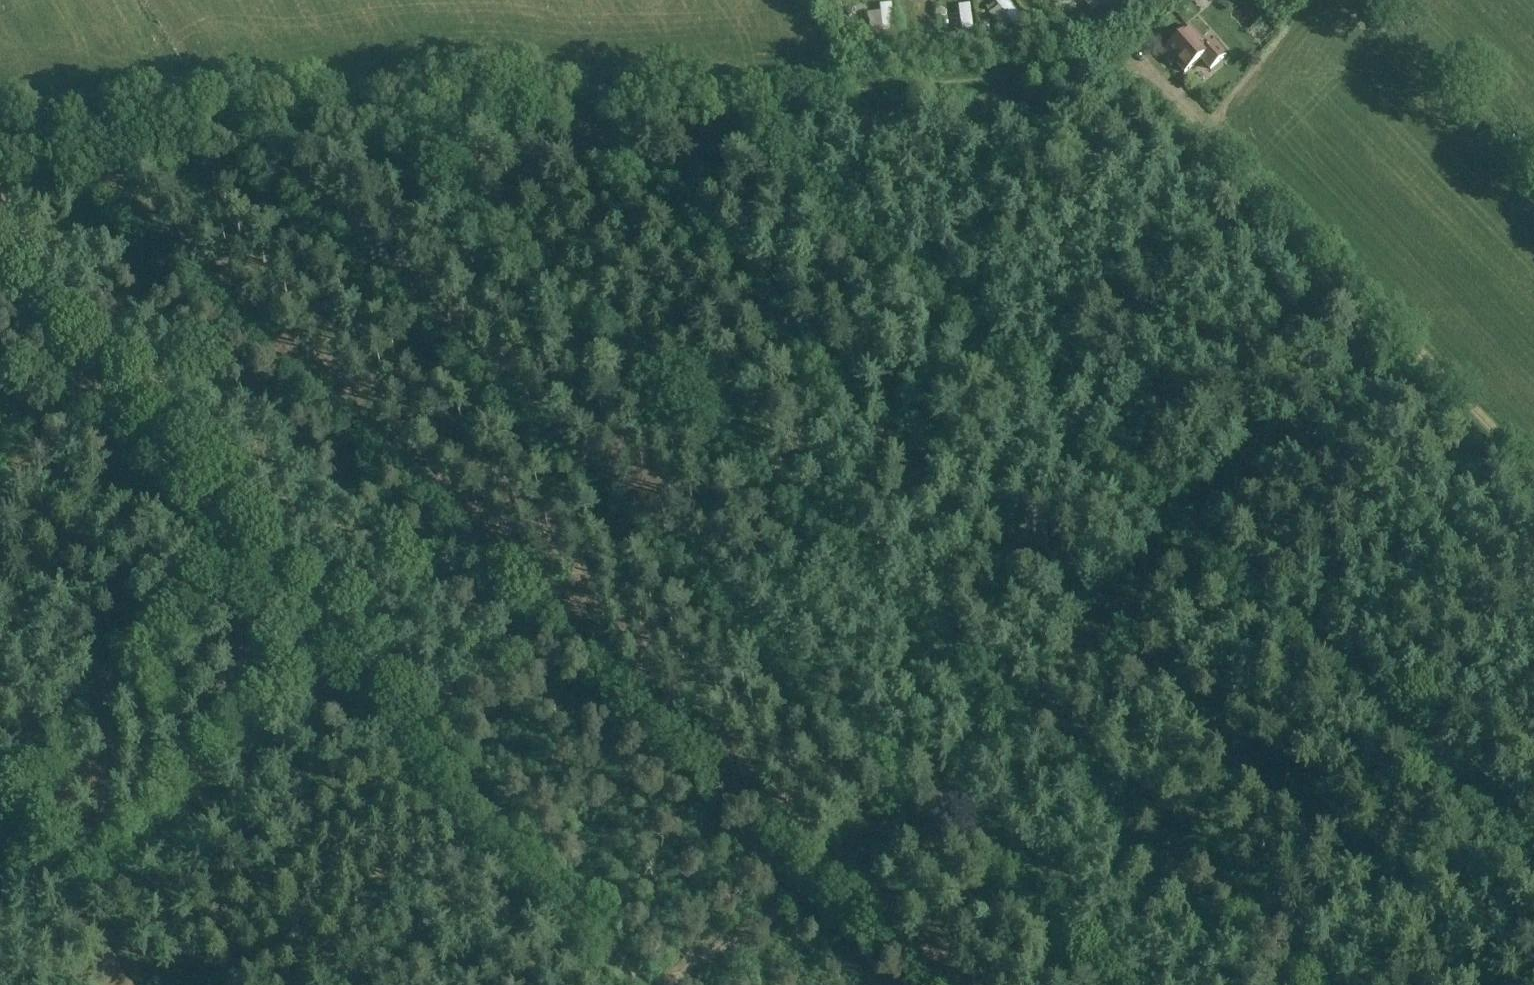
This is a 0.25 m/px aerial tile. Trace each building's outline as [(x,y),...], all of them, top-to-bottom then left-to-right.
[(1009,0),(993,0),(1016,30),(1026,22),(1009,0)] [(1092,14),(1102,7),(1105,11),(1116,3),(1114,0),(1083,0),(1092,14)] [(1200,17),(1222,0),(1187,0),(1200,17)] [(892,4),(879,5),(883,40),(895,39),(892,4)] [(969,5),(957,6),(961,34),(973,32),(969,5)] [(1191,29),(1166,50),(1186,73),(1202,59),(1211,71),(1228,56),(1214,41),(1207,47),(1191,29)]
